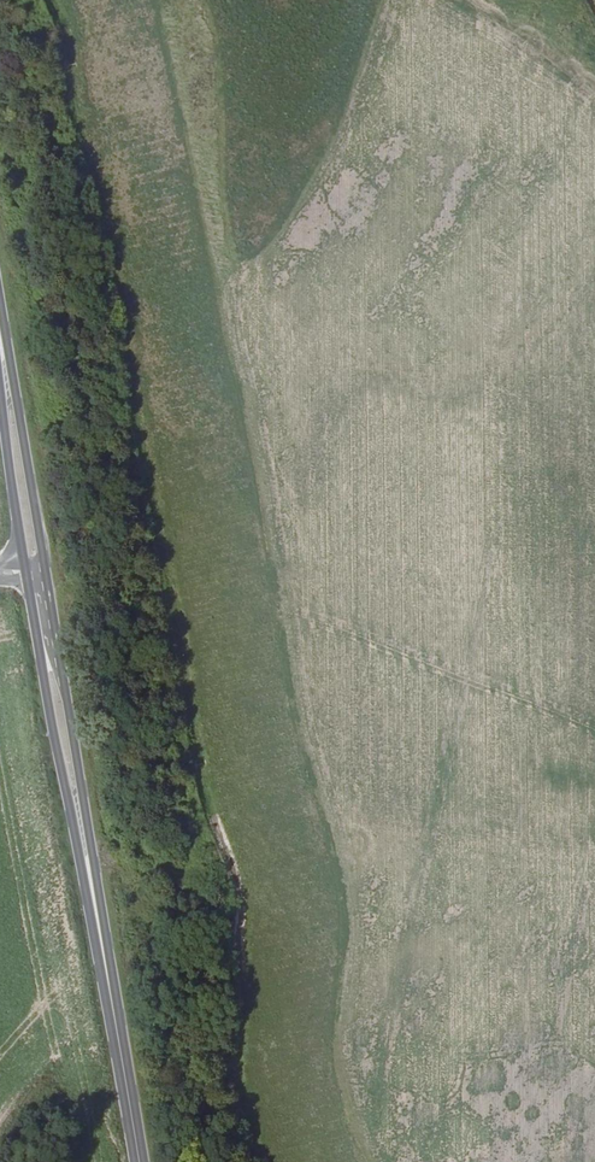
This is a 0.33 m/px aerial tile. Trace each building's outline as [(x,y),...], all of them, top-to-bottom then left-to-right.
[(346,464),(349,475),(360,473),(357,462),(346,464)]
